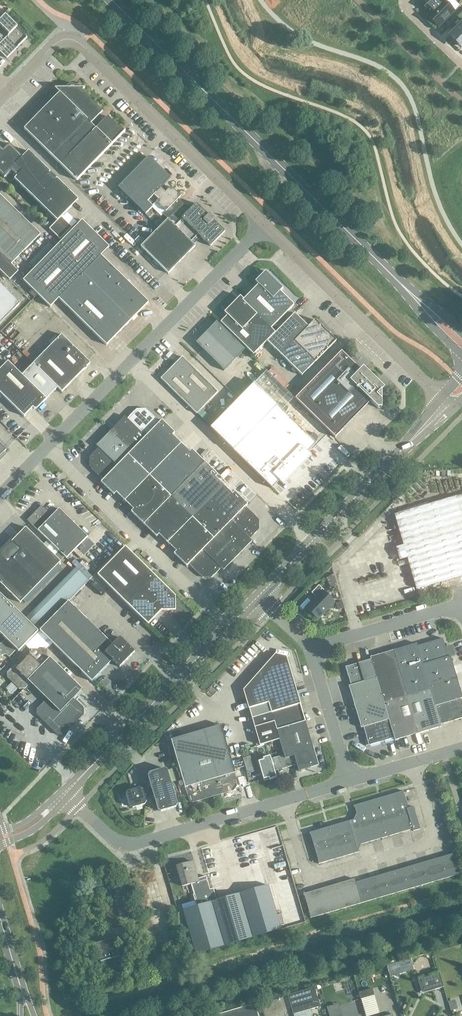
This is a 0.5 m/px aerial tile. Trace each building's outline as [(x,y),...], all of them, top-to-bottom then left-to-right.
[(430,13),(427,16),(438,27),(454,11),(443,0),(442,1),(441,0),(426,0),(421,5),(430,13)] [(7,59),(27,38),(5,16),(0,21),(0,52),(7,59)] [(451,36),(461,47),(461,25),(451,36)] [(124,132),(119,126),(118,127),(107,117),(95,129),(90,124),(102,112),(89,98),(79,87),(78,87),(77,86),(76,85),(75,85),(73,85),(72,85),(71,85),(70,85),(69,85),(68,86),(67,86),(65,88),(55,88),(55,89),(59,93),(24,129),(76,181),(125,131),(124,132)] [(55,180),(49,174),(50,173),(28,151),(22,158),(9,144),(3,151),(0,148),(0,174),(4,178),(11,171),(16,177),(14,179),(57,221),(49,229),(60,240),(72,228),(61,217),(78,200),(56,179),(55,180)] [(147,202),(151,198),(161,188),(170,179),(148,157),(118,188),(145,215),(153,207),(152,207),(147,202)] [(165,192),(161,188),(151,198),(147,202),(152,207),(156,203),(166,212),(163,215),(167,219),(182,204),(178,200),(181,197),(170,187),(165,192)] [(10,280),(18,271),(11,264),(40,234),(0,195),(0,271),(10,280)] [(167,219),(194,245),(201,237),(210,247),(225,232),(196,204),(190,210),(183,203),(182,204),(167,219)] [(154,233),(182,260),(195,246),(194,245),(167,219),(154,233)] [(50,307),(59,299),(106,346),(148,303),(101,256),(109,247),(82,221),(23,281),(50,307)] [(182,260),(154,233),(146,241),(141,247),(140,247),(168,274),(182,260)] [(141,240),(138,244),(141,247),(146,241),(143,238),(141,240)] [(258,285),(243,300),(242,301),(271,329),(294,305),(280,292),(283,289),(265,272),(255,282),(258,285)] [(20,304),(0,285),(0,324),(20,304)] [(275,333),(271,329),(242,301),(243,300),(240,297),(224,313),(227,316),(221,323),(253,355),(275,333)] [(336,341),(315,320),(308,327),(294,314),(267,342),(302,376),(336,341)] [(224,371),(245,350),(216,322),(195,343),(224,371)] [(3,331),(10,338),(13,334),(6,328),(3,331)] [(33,364),(57,388),(62,392),(83,370),(87,368),(86,367),(90,363),(61,335),(33,364)] [(363,367),(360,370),(341,352),(295,399),(335,438),(343,430),(340,427),(368,399),(378,408),(381,408),(381,391),(384,388),(363,367)] [(182,357),(160,379),(197,414),(218,392),(182,357)] [(22,376),(8,362),(0,370),(0,393),(24,417),(33,408),(34,409),(36,409),(46,399),(22,376)] [(33,364),(22,376),(46,399),(57,388),(33,364)] [(316,444),(281,411),(254,384),(210,428),(272,489),(279,482),(283,485),(311,456),(307,453),(316,444)] [(127,419),(145,437),(160,423),(159,423),(146,409),(136,410),(127,419)] [(131,452),(145,437),(127,419),(125,417),(110,431),(131,452)] [(128,455),(149,476),(181,444),(172,435),(175,433),(162,420),(159,423),(160,423),(145,437),(131,452),(128,455)] [(117,466),(128,455),(131,452),(110,431),(96,446),(99,448),(117,466)] [(149,476),(171,497),(204,462),(192,450),(189,452),(181,444),(149,476)] [(89,467),(103,480),(117,466),(99,448),(89,457),(89,467)] [(128,455),(117,466),(103,480),(101,482),(114,495),(116,493),(124,501),(149,476),(128,455)] [(217,475),(204,462),(171,497),(192,518),(224,486),(215,477),(217,475)] [(144,525),(171,497),(149,476),(124,501),(133,510),(131,512),(144,525)] [(224,486),(192,518),(213,539),(217,536),(231,521),(245,507),(248,505),(234,492),(232,494),(224,486)] [(461,572),(461,493),(388,511),(398,551),(393,552),(396,566),(406,563),(412,585),(461,572)] [(192,518),(171,497),(144,525),(156,537),(159,535),(167,543),(192,518)] [(59,509),(52,516),(41,506),(27,520),(66,559),(87,537),(59,509)] [(249,539),(250,539),(259,530),(259,520),(245,507),(231,521),(249,539)] [(192,518),(167,543),(176,552),(173,554),(187,567),(189,565),(189,564),(203,550),(213,539),(192,518)] [(252,541),(250,539),(249,539),(231,521),(217,536),(238,556),(252,541)] [(0,550),(0,583),(20,603),(60,562),(25,528),(12,541),(11,539),(0,550)] [(217,536),(213,539),(203,550),(221,568),(223,570),(238,556),(217,536)] [(125,547),(98,575),(127,604),(148,624),(161,611),(162,611),(175,611),(175,597),(125,547)] [(221,568),(203,550),(189,564),(189,565),(202,578),(212,578),(221,568)] [(30,622),(39,630),(88,581),(77,570),(33,615),(35,617),(30,622)] [(305,608),(317,620),(334,602),(323,591),(324,590),(319,586),(311,593),(316,597),(305,608)] [(12,606),(0,595),(0,619),(12,606)] [(39,631),(68,659),(91,682),(112,660),(120,667),(134,652),(119,638),(112,645),(68,602),(39,631)] [(342,602),(336,604),(338,610),(344,608),(342,602)] [(0,619),(0,634),(5,640),(25,619),(12,606),(0,619)] [(5,640),(1,644),(4,647),(6,655),(9,657),(16,650),(18,652),(38,632),(25,619),(5,640)] [(417,646),(422,665),(448,657),(443,639),(417,646)] [(430,690),(429,686),(422,665),(417,646),(416,644),(393,651),(407,697),(430,690)] [(27,681),(48,659),(47,658),(47,650),(30,650),(29,655),(21,664),(15,665),(7,673),(7,678),(19,689),(25,689),(30,684),(27,681)] [(371,660),(376,678),(382,699),(384,704),(407,697),(393,651),(370,657),(370,660),(371,660)] [(429,686),(457,677),(450,656),(448,657),(422,665),(429,686)] [(50,658),(48,659),(27,681),(30,684),(47,700),(37,710),(37,715),(46,724),(48,724),(48,726),(58,735),(63,735),(72,726),(72,724),(74,724),(83,714),(83,709),(73,699),(82,690),(50,658)] [(249,709),(252,719),(260,745),(279,740),(284,758),(285,759),(294,756),(296,765),(298,771),(318,766),(300,704),(298,705),(284,659),(276,658),(246,691),(251,708),(249,709)] [(359,663),(364,682),(376,678),(371,660),(370,660),(359,663)] [(345,667),(351,686),(364,682),(359,663),(345,667)] [(447,703),(460,699),(461,699),(461,696),(457,677),(429,686),(430,690),(435,706),(447,703)] [(348,686),(355,707),(382,699),(376,678),(364,682),(351,686),(348,686)] [(441,727),(441,725),(440,725),(435,706),(430,690),(407,697),(418,734),(441,727)] [(389,720),(394,739),(395,741),(418,734),(407,697),(384,704),(389,720)] [(384,704),(382,699),(355,707),(361,728),(363,728),(369,746),(394,739),(389,720),(384,704)] [(447,703),(452,721),(461,719),(461,704),(461,699),(460,699),(447,703)] [(447,703),(435,706),(440,725),(441,725),(452,721),(447,703)] [(221,725),(171,740),(185,788),(186,788),(190,801),(192,803),(219,795),(226,793),(227,790),(231,789),(233,791),(237,790),(238,787),(234,774),(235,773),(221,725)] [(282,769),(296,765),(294,756),(285,759),(284,758),(282,758),(282,756),(271,759),(270,756),(263,758),(263,760),(258,762),(264,780),(269,778),(269,780),(276,778),(274,772),(278,771),(278,772),(283,771),(282,769)] [(145,798),(153,795),(158,810),(161,812),(176,808),(177,805),(167,770),(164,769),(149,773),(148,776),(152,791),(144,794),(143,789),(140,788),(128,791),(126,794),(130,807),(132,808),(145,805),(146,802),(145,798)] [(388,814),(398,811),(408,808),(404,794),(404,793),(404,791),(384,797),(388,814)] [(369,819),(379,816),(388,814),(384,797),(364,803),(369,819)] [(359,822),(360,822),(369,819),(364,803),(353,806),(354,808),(355,808),(358,819),(359,822)] [(408,808),(398,811),(404,832),(412,830),(413,832),(420,830),(413,807),(408,808)] [(404,832),(398,811),(388,814),(395,835),(404,832)] [(388,814),(379,816),(385,838),(395,835),(388,814)] [(376,840),(385,838),(379,816),(369,819),(376,840)] [(329,827),(333,843),(354,837),(350,825),(359,822),(358,819),(329,827)] [(369,819),(360,822),(366,843),(376,840),(369,819)] [(350,825),(354,837),(356,846),(366,843),(360,822),(359,822),(350,825)] [(333,843),(329,827),(309,833),(310,835),(311,835),(314,849),(333,843)] [(358,850),(356,846),(354,837),(333,843),(338,858),(359,852),(358,850)] [(318,864),(338,858),(333,843),(314,849),(318,862),(318,864)] [(433,860),(439,881),(459,875),(458,873),(453,856),(453,854),(433,860)] [(433,860),(394,871),(400,892),(439,881),(433,860)] [(191,884),(194,895),(210,890),(210,889),(206,877),(197,879),(192,862),(176,867),(182,887),(191,884)] [(400,892),(394,871),(375,877),(381,898),(400,892)] [(381,898),(375,877),(355,883),(355,885),(356,885),(361,901),(360,901),(361,904),(381,898)] [(354,879),(340,883),(337,884),(344,908),(361,904),(360,901),(361,901),(356,885),(355,885),(355,883),(354,879)] [(321,889),(328,913),(344,908),(337,884),(321,889)] [(210,890),(194,895),(193,895),(196,906),(183,910),(196,954),(281,930),(268,885),(217,900),(213,888),(210,889),(210,890)] [(310,918),(312,918),(328,913),(321,889),(303,894),(304,896),(310,916),(310,918)] [(113,941),(98,945),(102,961),(100,962),(100,963),(103,962),(105,969),(120,965),(118,958),(120,957),(120,956),(117,957),(113,941)] [(443,987),(439,973),(417,979),(421,991),(424,993),(443,987)] [(287,995),(293,1015),(294,1015),(319,1007),(320,1008),(314,988),(287,995)] [(374,996),(372,989),(359,993),(361,1000),(374,996)] [(284,1014),(287,1012),(283,998),(268,1002),(269,1005),(262,1007),(264,1015),(280,1015),(284,1014)] [(216,1015),(258,1015),(255,1004),(216,1015)]
